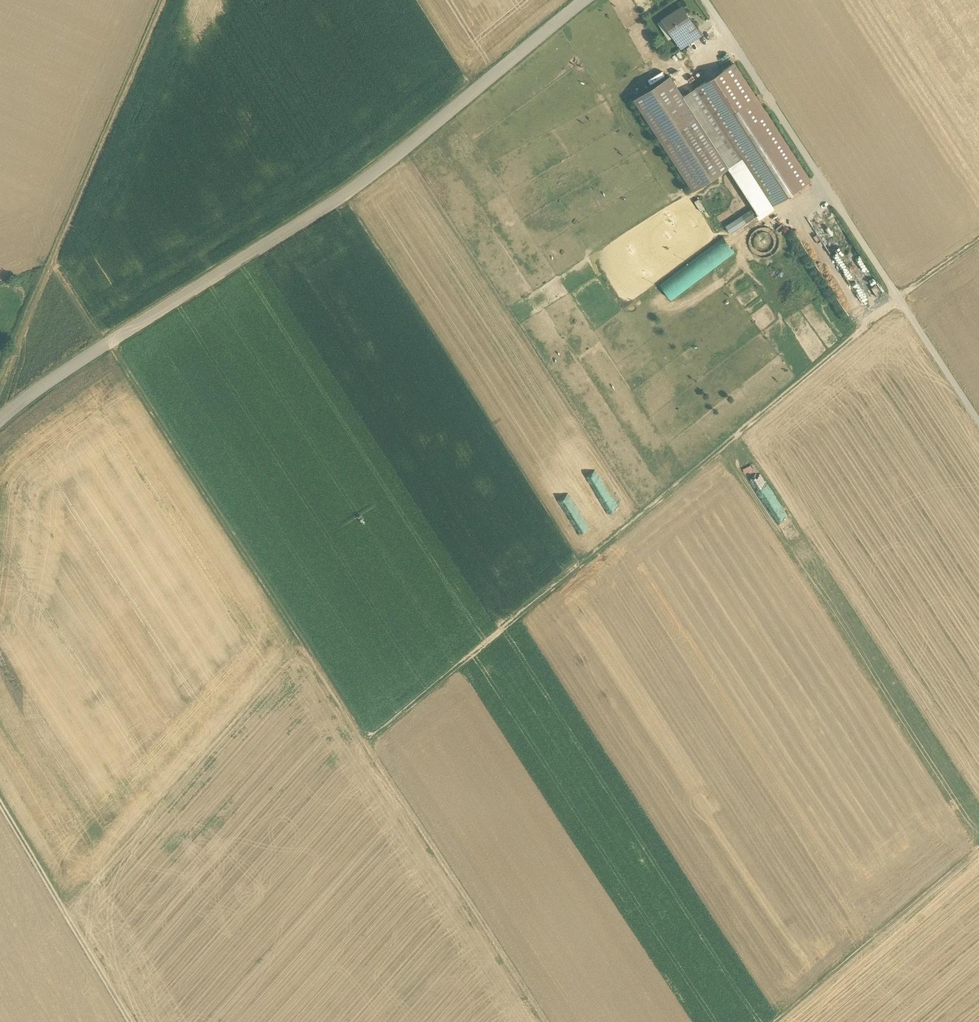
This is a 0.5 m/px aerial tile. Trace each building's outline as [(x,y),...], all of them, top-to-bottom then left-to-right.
[(692,23),(681,7),(663,19),(681,47),(701,34),(694,22),(692,23)] [(734,63),(694,88),(720,128),(740,159),(771,206),(810,181),(734,63)] [(669,76),(634,99),(693,190),(728,167),(693,113),(682,96),(669,76)] [(728,167),(740,159),(720,128),(694,88),(682,96),(693,113),(728,167)] [(726,224),(731,233),(759,218),(755,209),(726,224)] [(673,302),(737,254),(725,238),(661,287),(673,302)] [(752,461),(741,468),(763,500),(773,493),(752,461)]
